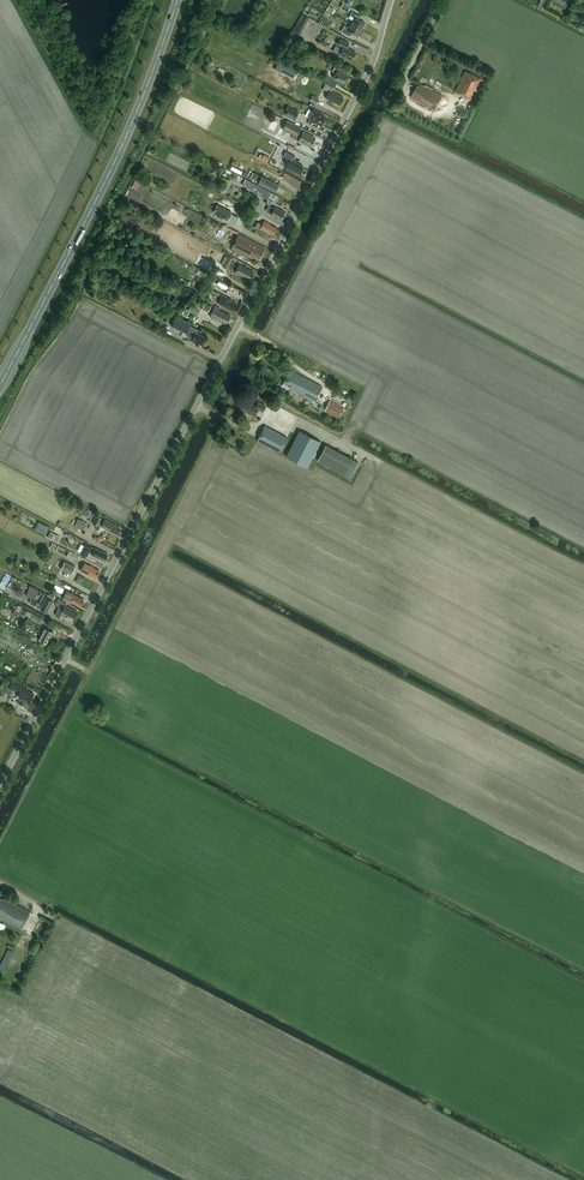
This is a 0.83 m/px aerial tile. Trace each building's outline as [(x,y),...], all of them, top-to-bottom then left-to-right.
[(350,7),(343,3),(340,8),(348,12),(350,7)] [(358,19),(360,16),(352,12),(349,18),(352,20),(350,24),(361,30),(365,23),(358,19)] [(358,36),(361,30),(350,24),(348,27),(345,25),(341,32),(349,36),(351,32),(358,36)] [(351,61),(356,52),(347,47),(349,43),(341,39),(338,45),(343,48),(339,54),(351,61)] [(336,73),(333,79),(343,84),(347,76),(343,74),(345,70),(336,65),(332,71),(336,73)] [(473,100),(483,79),(465,71),(455,92),(473,100)] [(327,77),(324,83),(335,88),(337,83),(327,77)] [(339,105),(343,98),(331,91),(333,88),(325,84),(322,89),(328,92),(325,98),(339,105)] [(435,111),(442,97),(432,90),(432,89),(426,85),(425,87),(420,84),(419,87),(417,85),(411,97),(435,111)] [(316,103),(319,99),(312,95),(310,100),(316,103)] [(283,115),(295,121),(299,112),(287,106),(283,115)] [(322,126),(326,117),(319,113),(319,112),(314,110),(308,120),(314,123),(314,122),(322,126)] [(310,147),(315,138),(303,132),(302,133),(299,131),(301,128),(287,121),(282,129),(294,135),(292,138),(293,138),(294,135),(296,136),(295,137),(299,139),(298,141),(310,147)] [(286,168),(298,174),(303,166),(293,161),(295,157),(286,152),(283,157),(289,160),(286,168)] [(264,155),(263,156),(260,154),(258,158),(267,162),(270,158),(264,155)] [(275,192),(279,185),(261,176),(258,183),(275,192)] [(268,200),(272,193),(245,179),(242,185),(247,188),(260,195),(268,200)] [(217,205),(213,213),(228,220),(232,212),(217,205)] [(280,220),(284,212),(275,207),(274,208),(269,205),(266,210),(272,213),(271,215),(280,220)] [(273,235),(277,228),(269,224),(269,223),(264,221),(262,224),(258,222),(255,228),(261,231),(262,229),(268,233),(268,232),(273,235)] [(221,237),(215,234),(214,234),(212,238),(218,242),(221,237)] [(259,259),(265,248),(238,234),(231,249),(247,257),(248,256),(252,258),(253,256),(259,259)] [(227,269),(232,258),(229,256),(228,257),(225,255),(221,264),(224,266),(223,267),(227,269)] [(250,280),(252,275),(251,274),(252,271),(239,264),(235,272),(250,280)] [(212,286),(226,293),(230,285),(201,270),(198,275),(213,282),(212,286)] [(233,311),(237,304),(231,300),(217,292),(214,297),(219,300),(217,302),(233,311)] [(208,312),(211,306),(205,303),(202,309),(208,312)] [(226,325),(230,316),(219,310),(220,308),(215,306),(210,316),(226,325)] [(198,316),(199,312),(190,307),(188,311),(186,309),(183,315),(187,317),(190,311),(198,316)] [(201,345),(205,337),(197,333),(198,331),(189,327),(190,325),(175,317),(171,326),(188,334),(187,337),(192,339),(192,340),(201,345)] [(314,402),(322,387),(290,370),(283,382),(290,386),(289,387),(292,389),(289,393),(291,394),(294,390),(314,402)] [(262,412),(266,406),(258,402),(256,406),(246,401),(242,409),(255,416),(258,409),(262,412)] [(339,419),(345,409),(329,401),(324,411),(339,419)] [(279,452),(287,438),(265,426),(257,440),(279,452)] [(307,467),(321,442),(299,430),(286,456),(307,467)] [(88,518),(91,512),(87,509),(86,511),(81,508),(78,513),(88,518)] [(117,534),(121,528),(116,526),(116,525),(105,519),(104,521),(101,519),(101,518),(97,516),(93,524),(97,526),(98,523),(102,525),(101,526),(112,533),(113,532),(117,534)] [(48,534),(52,525),(40,521),(37,529),(48,534)] [(88,524),(82,521),(78,528),(84,532),(88,524)] [(47,537),(56,542),(59,537),(50,532),(47,537)] [(59,545),(53,542),(50,548),(55,551),(59,545)] [(92,554),(104,561),(108,554),(95,548),(91,547),(91,548),(85,545),(80,553),(87,557),(89,552),(92,554)] [(78,559),(79,556),(69,551),(66,557),(73,560),(74,557),(78,559)] [(71,574),(75,567),(65,562),(61,569),(71,574)] [(84,563),(81,570),(80,571),(91,576),(91,575),(96,577),(100,571),(84,563)] [(47,594),(44,593),(37,607),(39,609),(47,594)] [(80,606),(83,599),(74,595),(73,597),(70,595),(69,597),(65,595),(63,599),(70,603),(71,601),(80,606)] [(47,613),(53,601),(46,597),(40,609),(47,613)] [(62,609),(61,611),(74,618),(77,612),(65,605),(66,603),(58,599),(55,605),(62,609)] [(42,619),(33,614),(28,612),(26,615),(31,618),(40,623),(42,619)] [(36,625),(26,620),(23,625),(33,630),(36,625)] [(46,644),(52,632),(44,628),(42,633),(40,632),(38,635),(40,636),(38,640),(46,644)] [(28,690),(12,681),(9,680),(3,691),(6,693),(9,687),(13,690),(19,692),(17,695),(25,700),(26,699),(30,701),(34,694),(28,690)] [(21,929),(30,912),(4,898),(4,900),(0,898),(0,918),(21,929)] [(1,968),(7,970),(14,949),(9,948),(1,968)]
